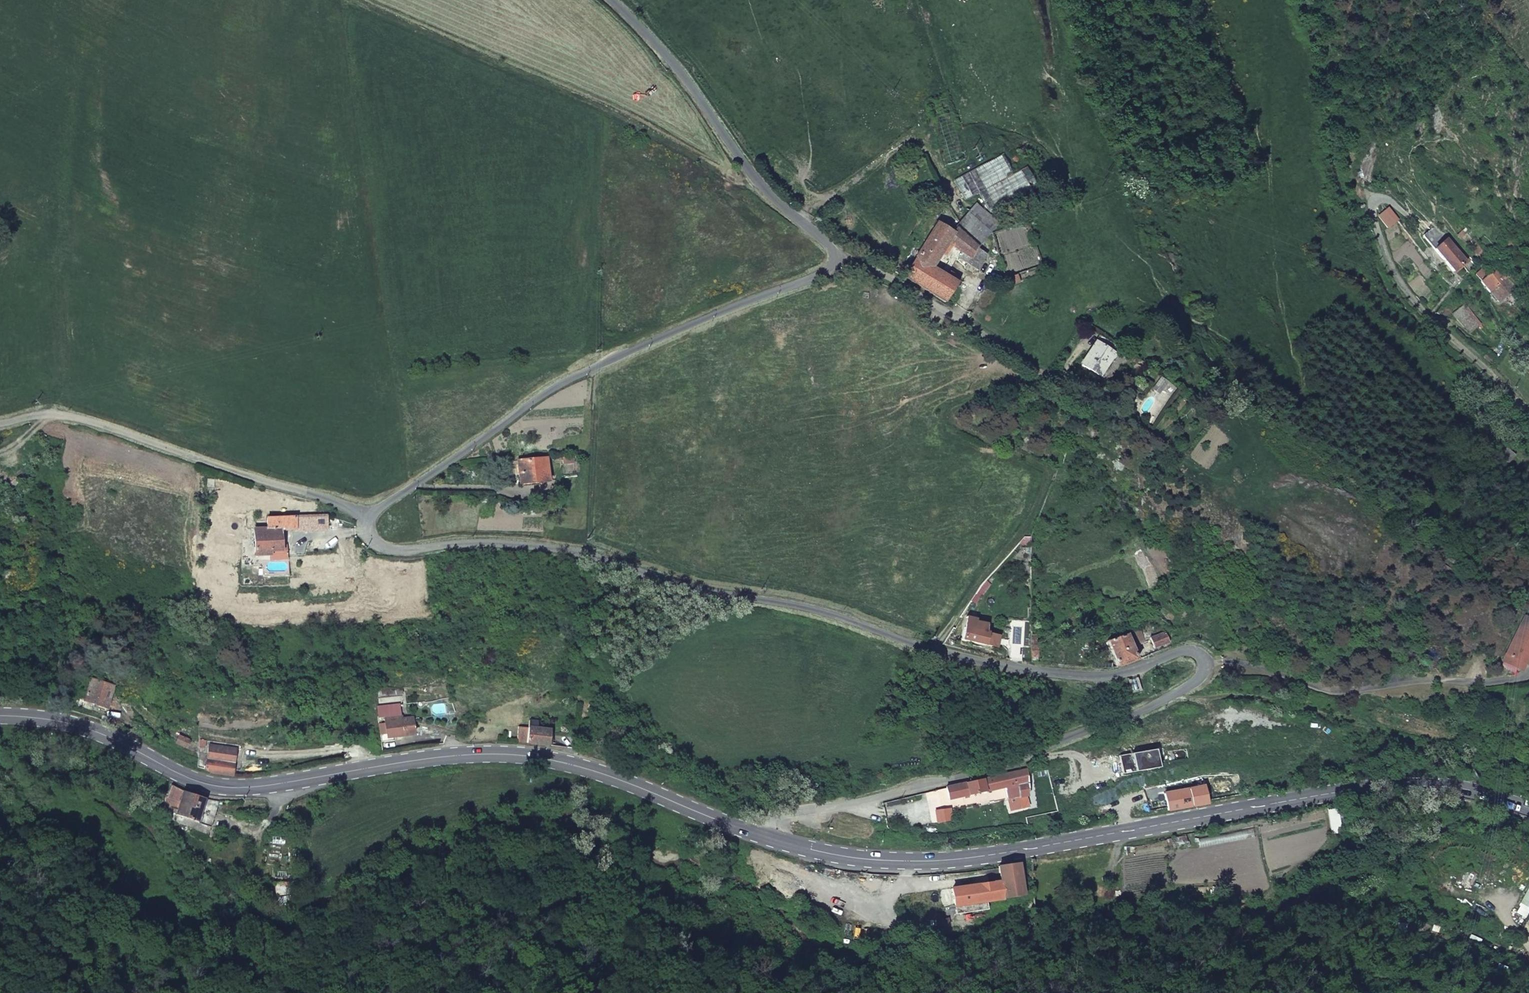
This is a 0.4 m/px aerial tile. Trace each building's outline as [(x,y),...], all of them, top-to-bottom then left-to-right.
[(1000,155),(953,179),(964,200),(979,192),(989,212),(1035,188),(1025,167),(1011,175),(1000,155)] [(936,220),(906,274),(947,297),(961,273),(953,267),(948,275),(931,264),(947,237),(973,252),(974,253),(979,247),(998,223),(976,203),(951,232),(936,220)] [(1386,211),(1377,218),(1386,230),(1395,222),(1386,211)] [(1439,242),(1429,229),(1421,235),(1450,271),(1462,261),(1445,238),(1439,242)] [(979,247),(974,253),(973,252),(967,263),(978,269),(986,254),(979,247)] [(1481,281),(1495,303),(1514,291),(1507,279),(1502,282),(1495,272),(1481,281)] [(1017,274),(1004,278),(1007,287),(1019,282),(1017,274)] [(1454,310),(1471,329),(1481,319),(1464,301),(1454,310)] [(1115,353),(1099,343),(1093,354),(1089,351),(1081,364),(1100,376),(1115,353)] [(513,456),(514,479),(543,478),(542,455),(513,456)] [(267,517),(267,529),(280,528),(280,529),(296,529),(296,532),(312,531),(311,516),(267,517)] [(326,516),(311,516),(312,531),(327,531),(326,516)] [(254,529),(255,540),(255,545),(246,545),(247,555),(269,554),(270,559),(285,559),(285,547),(281,548),(280,529),(280,528),(267,529),(254,529)] [(976,590),(971,598),(976,601),(981,593),(976,590)] [(970,621),(969,621),(966,634),(993,639),(1002,641),(1005,629),(996,627),(996,626),(991,625),(992,618),(981,615),(971,613),(970,621)] [(1500,661),(1517,670),(1521,661),(1523,663),(1528,652),(1528,619),(1522,616),(1500,661)] [(1138,620),(1129,623),(1133,634),(1150,628),(1149,622),(1140,624),(1138,620)] [(1168,640),(1164,629),(1150,634),(1154,645),(1168,640)] [(1116,666),(1137,658),(1127,632),(1107,640),(1116,666)] [(1038,642),(1032,641),(1029,660),(1036,661),(1038,642)] [(1007,656),(1022,658),(1024,646),(1008,643),(1007,656)] [(1055,663),(1064,664),(1066,648),(1056,647),(1055,663)] [(105,702),(111,681),(90,676),(84,697),(105,702)] [(416,727),(413,710),(395,715),(394,712),(379,716),(382,734),(416,727)] [(545,742),(548,742),(551,726),(537,725),(529,724),(518,723),(517,739),(545,742)] [(185,736),(175,731),(172,740),(181,743),(185,736)] [(228,744),(202,744),(203,767),(211,771),(230,770),(228,744)] [(1213,770),(1234,766),(1232,756),(1211,760),(1213,770)] [(1014,785),(1016,796),(1025,794),(1023,770),(1022,770),(943,787),(945,798),(1014,785)] [(1200,780),(1156,788),(1160,808),(1203,799),(1200,780)] [(174,782),(165,798),(173,802),(170,809),(191,819),(197,802),(215,803),(216,796),(199,794),(186,790),(174,782)] [(937,797),(927,799),(930,813),(940,811),(937,797)] [(944,823),(942,811),(940,811),(930,813),(926,814),(929,826),(944,823)] [(990,904),(1023,900),(1018,862),(998,865),(1001,883),(954,889),(955,908),(962,907),(963,915),(991,912),(990,904)]
